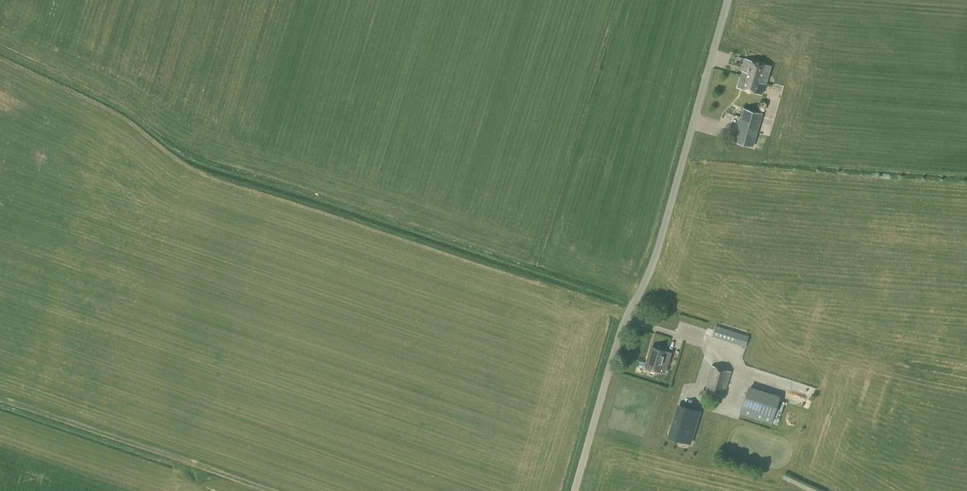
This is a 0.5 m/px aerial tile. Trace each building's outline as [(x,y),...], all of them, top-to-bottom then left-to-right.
[(741,75),(737,87),(762,94),(765,84),(766,84),(767,83),(771,67),(745,59),(741,75)] [(753,147),(762,113),(742,108),(733,141),(753,147)] [(790,383),(800,352),(716,326),(712,336),(745,346),(738,366),(790,383)] [(660,371),(667,352),(651,347),(645,367),(660,371)] [(839,363),(835,381),(843,383),(847,366),(839,363)] [(724,397),(731,371),(711,365),(703,391),(724,397)] [(857,372),(869,376),(871,372),(859,367),(857,372)] [(744,391),(739,412),(772,420),(777,399),(744,391)] [(700,411),(680,405),(680,408),(676,421),(674,426),(672,427),(669,434),(672,439),(679,441),(680,439),(690,442),(689,443),(690,443),(700,411)] [(823,431),(821,449),(827,450),(829,432),(823,431)]
